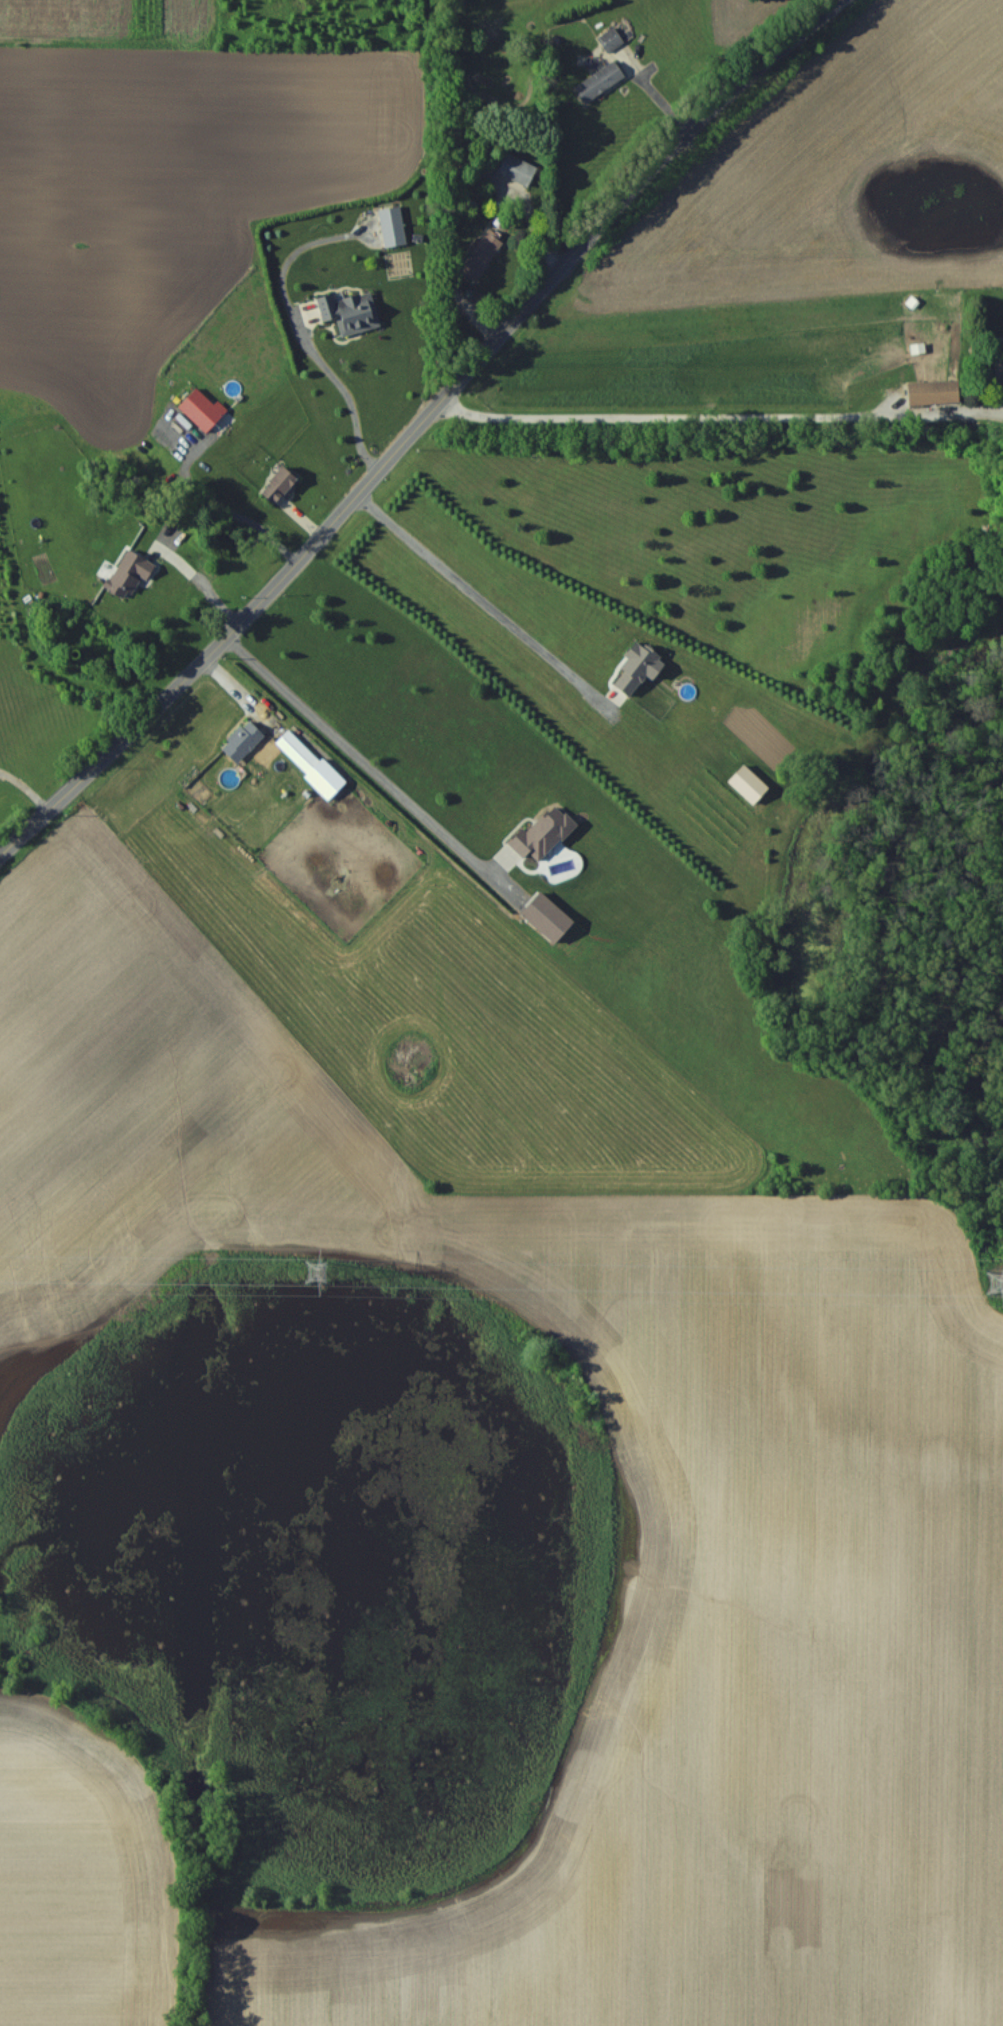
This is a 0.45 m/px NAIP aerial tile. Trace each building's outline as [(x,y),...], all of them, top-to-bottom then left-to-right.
[(624,42),(613,28),(598,39),(608,54),(624,42)] [(626,78),(615,61),(574,88),(585,105),(626,78)] [(537,169),(506,154),(497,173),(528,188),(537,169)] [(401,208),(379,211),(384,249),(406,246),(401,208)] [(460,273),(477,283),(503,241),(486,231),(460,273)] [(323,323),(337,320),(341,337),(380,328),(372,292),(335,301),(334,294),(318,298),(323,323)] [(908,383),(908,405),(959,404),(959,382),(908,383)] [(214,405),(195,388),(178,409),(207,434),(227,410),(217,401),(214,405)] [(299,482),(283,468),(260,493),(276,507),(299,482)] [(653,680),(660,669),(653,664),(658,656),(638,643),(611,684),(630,696),(645,674),(653,680)] [(264,736),(248,719),(221,747),(237,763),(264,736)] [(321,761),(288,730),(275,743),(308,775),(321,761)]
